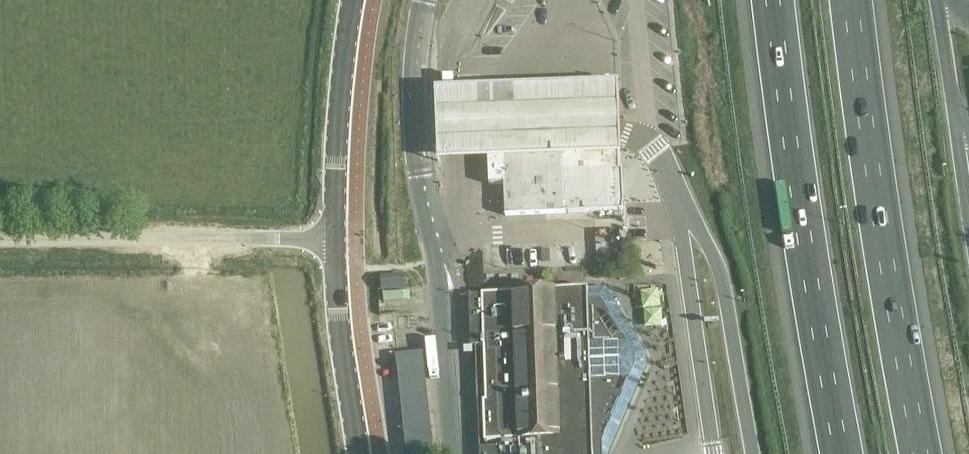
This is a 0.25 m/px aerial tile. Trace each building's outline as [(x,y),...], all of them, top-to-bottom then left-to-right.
[(623,155),(619,83),(437,90),(438,162),(623,155)] [(505,184),(506,216),(626,210),(625,170),(622,170),(622,154),(622,153),(621,152),(620,148),(619,147),(618,145),(617,144),(615,143),(613,142),(611,142),(609,142),(609,143),(499,148),(496,148),(494,148),(493,149),(492,150),(491,150),(491,151),(490,152),(489,153),(489,155),(488,157),(488,159),(488,185),(505,184)] [(381,277),(382,291),(389,291),(407,289),(407,285),(406,275),(381,277)] [(647,367),(647,365),(647,356),(647,354),(619,307),(615,302),(607,288),(586,289),(556,290),(556,288),(512,290),(512,292),(469,295),(470,317),(470,326),(471,347),(475,346),(477,378),(477,394),(480,448),(480,453),(610,453),(647,367)] [(406,453),(434,453),(424,352),(398,355),(396,355),(406,453)] [(668,369),(653,378),(663,395),(678,386),(668,369)] [(662,405),(663,413),(639,418),(644,438),(665,433),(663,423),(682,418),(678,401),(662,405)]
